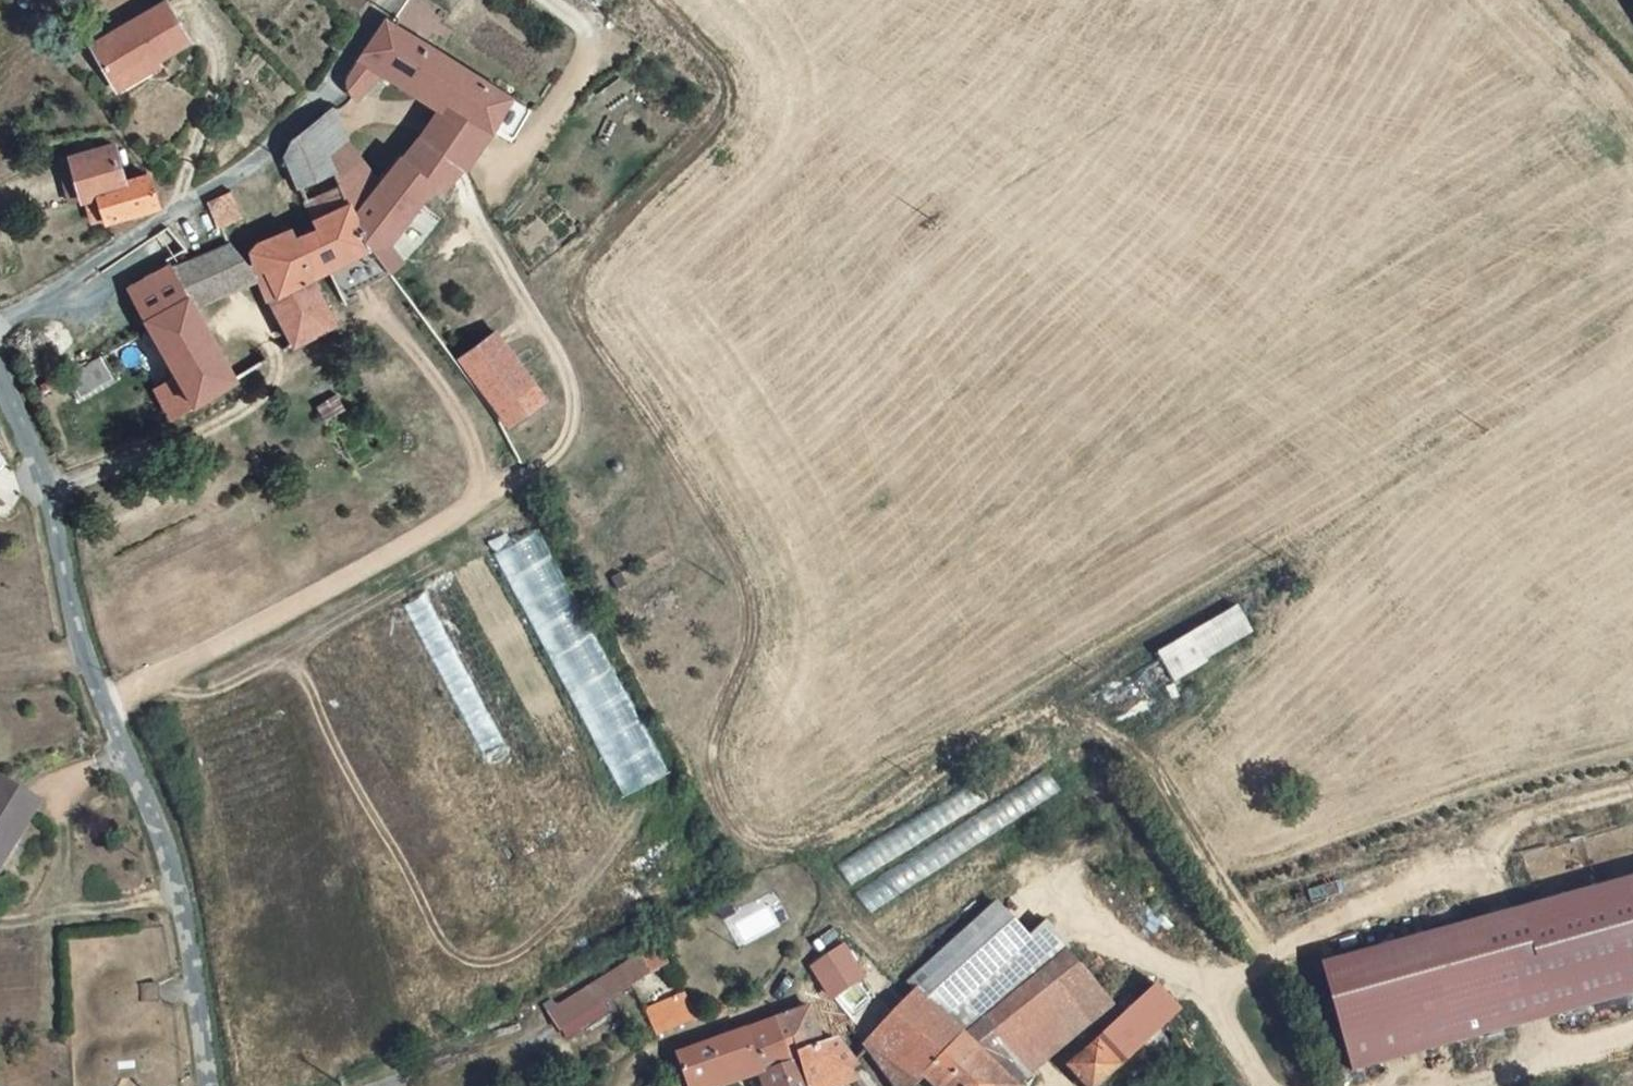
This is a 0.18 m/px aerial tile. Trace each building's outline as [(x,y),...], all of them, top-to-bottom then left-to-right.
[(157,46),(188,27),(173,0),(146,0),(95,29),(112,62),(153,39),(157,46)] [(382,22),(361,52),(379,63),(435,98),(486,130),(488,127),(505,99),(506,97),(382,22)] [(153,39),(112,62),(122,72),(160,50),(157,46),(153,39)] [(336,95),(345,101),(349,105),(373,72),(379,63),(361,52),(336,95)] [(435,98),(379,63),(373,72),(428,109),(435,98)] [(486,130),(435,98),(428,109),(413,130),(461,169),(464,166),(486,130)] [(524,110),(505,99),(488,127),(507,139),(524,110)] [(342,135),(330,116),(329,114),(328,112),(309,124),(322,146),(342,135)] [(362,165),(342,135),(322,146),(309,124),(281,157),(281,161),(296,193),(330,177),(338,191),(362,165)] [(461,169),(413,130),(396,153),(395,155),(434,188),(441,193),(461,169)] [(105,192),(109,219),(159,203),(152,172),(125,179),(115,143),(61,155),(75,199),(86,197),(105,192)] [(391,247),(434,188),(395,155),(376,181),(353,218),(372,251),(387,248),(390,247),(391,247)] [(347,208),(353,218),(376,181),(362,165),(338,191),(347,208)] [(86,197),(93,221),(109,219),(105,192),(86,197)] [(213,229),(238,218),(231,198),(207,209),(213,229)] [(372,251),(353,218),(347,208),(309,225),(313,231),(290,240),(287,234),(248,248),(245,256),(252,274),(262,270),(275,297),(308,281),(325,273),(372,251)] [(224,247),(190,260),(171,270),(185,297),(193,310),(217,300),(248,275),(224,247)] [(390,247),(387,248),(390,252),(391,260),(382,266),(389,276),(403,268),(390,247)] [(387,248),(372,251),(382,266),(391,260),(390,252),(387,248)] [(372,251),(325,273),(338,301),(389,276),(382,266),(372,251)] [(185,297),(171,270),(126,291),(142,321),(185,297)] [(263,303),(266,301),(275,297),(262,270),(252,274),(248,275),(263,303)] [(308,281),(275,297),(300,342),(330,326),(308,281)] [(185,297),(142,321),(147,331),(170,380),(149,394),(165,422),(230,378),(193,310),(185,297)] [(275,297),(266,301),(290,347),(300,342),(275,297)] [(439,345),(470,391),(488,417),(524,391),(477,320),(439,345)] [(170,380),(147,331),(131,341),(65,382),(90,429),(149,394),(170,380)] [(623,798),(666,774),(537,526),(496,549),(623,798)] [(404,601),(486,757),(509,745),(427,590),(404,601)] [(1236,608),(1188,635),(1200,656),(1248,629),(1236,608)] [(1202,661),(1200,656),(1188,635),(1187,635),(1155,655),(1169,679),(1202,661)] [(836,862),(867,912),(1059,789),(1028,741),(836,862)] [(39,802),(0,776),(0,862),(39,802)] [(1339,1035),(1350,1073),(1632,992),(1632,876),(1478,920),(1498,990),(1339,1035)] [(908,984),(914,994),(955,1029),(965,1022),(971,1029),(1037,977),(1067,954),(1045,924),(1029,936),(997,900),(985,910),(908,984)] [(1478,920),(1319,965),(1339,1035),(1498,990),(1478,920)] [(810,976),(828,1000),(857,978),(838,951),(817,961),(813,963),(810,976)] [(1082,974),(1067,954),(1037,977),(1052,997),(1082,974)] [(648,978),(636,957),(545,1013),(556,1033),(648,978)] [(890,1019),(872,1038),(922,1079),(930,1085),(1021,1085),(1022,1085),(1019,1081),(1109,1005),(1082,974),(1052,997),(1037,977),(971,1029),(965,1022),(955,1029),(914,994),(900,1007),(890,1019)] [(844,1024),(845,1023),(875,1003),(857,978),(828,1000),(844,1024)] [(688,989),(646,1006),(658,1036),(700,1018),(688,989)] [(890,1019),(875,1003),(845,1023),(842,1029),(861,1050),(862,1049),(872,1038),(890,1019)] [(1174,1029),(1158,1008),(1125,1034),(1138,1049),(1156,1033),(1163,1040),(1174,1029)] [(771,1022),(784,1057),(788,1069),(798,1065),(804,1085),(819,1085),(848,1073),(852,1071),(835,1041),(820,1046),(805,1009),(771,1022)] [(771,1022),(675,1058),(685,1085),(714,1085),(752,1072),(784,1057),(771,1022)] [(862,1049),(868,1055),(892,1085),(914,1085),(922,1079),(872,1038),(862,1049)] [(1118,1067),(1096,1040),(1064,1069),(1078,1085),(1097,1085),(1118,1067)] [(755,1080),(757,1085),(804,1085),(798,1065),(788,1069),(755,1080)] [(856,1085),(874,1085),(861,1065),(852,1071),(848,1073),(855,1084),(856,1085)] [(131,1082),(131,1066),(115,1066),(115,1082),(131,1082)] [(855,1084),(848,1073),(819,1085),(850,1085),(855,1084)]
